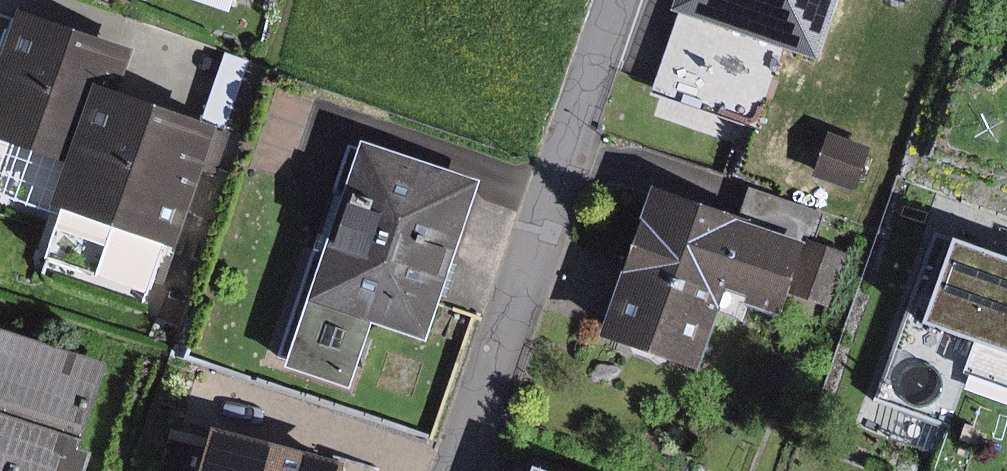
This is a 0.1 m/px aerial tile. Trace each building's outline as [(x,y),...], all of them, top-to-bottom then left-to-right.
[(668,9),(817,61),(838,0),(672,0),(668,9)] [(14,10),(0,53),(0,141),(73,165),(98,87),(118,93),(132,49),(14,10)] [(218,126),(118,93),(98,87),(73,165),(60,205),(180,243),(218,126)] [(874,146),(836,132),(822,171),(859,185),(874,146)] [(358,149),(349,147),(278,357),(288,360),(285,367),(349,389),(372,323),(424,341),(437,303),(480,180),(361,140),(358,149)] [(824,213),(749,187),(744,201),(739,216),(813,242),(824,213)] [(739,216),(655,188),(608,328),(698,359),(722,288),(788,310),(796,286),(840,301),(855,256),(813,242),(739,216)] [(947,238),(920,313),(1006,343),(1006,259),(947,238)] [(18,327),(0,377),(0,470),(102,470),(109,452),(91,445),(120,364),(18,327)] [(238,428),(227,470),(363,470),(365,461),(238,428)]
